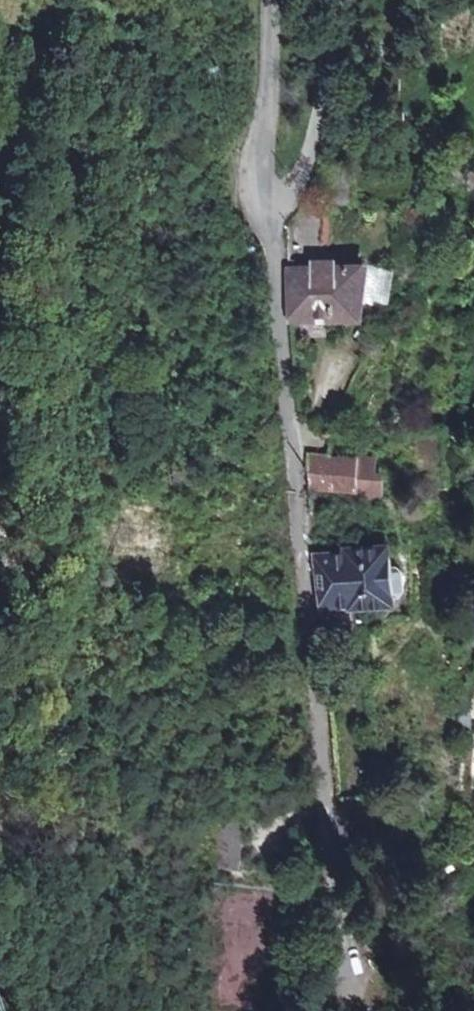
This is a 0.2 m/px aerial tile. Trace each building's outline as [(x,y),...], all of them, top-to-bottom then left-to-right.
[(326,202),(320,201),(308,202),(294,228),(287,227),(290,317),(356,314),(362,268),(335,268),(335,270),(320,270),(326,202)] [(310,490),(356,491),(372,491),(372,464),(355,464),(355,461),(308,460),(310,490)] [(348,554),(313,556),(322,628),(354,626),(353,609),(395,605),(390,548),(348,552),(348,554)] [(463,697),(427,696),(426,736),(461,737),(463,697)] [(209,870),(241,870),(241,821),(209,821),(209,870)]
